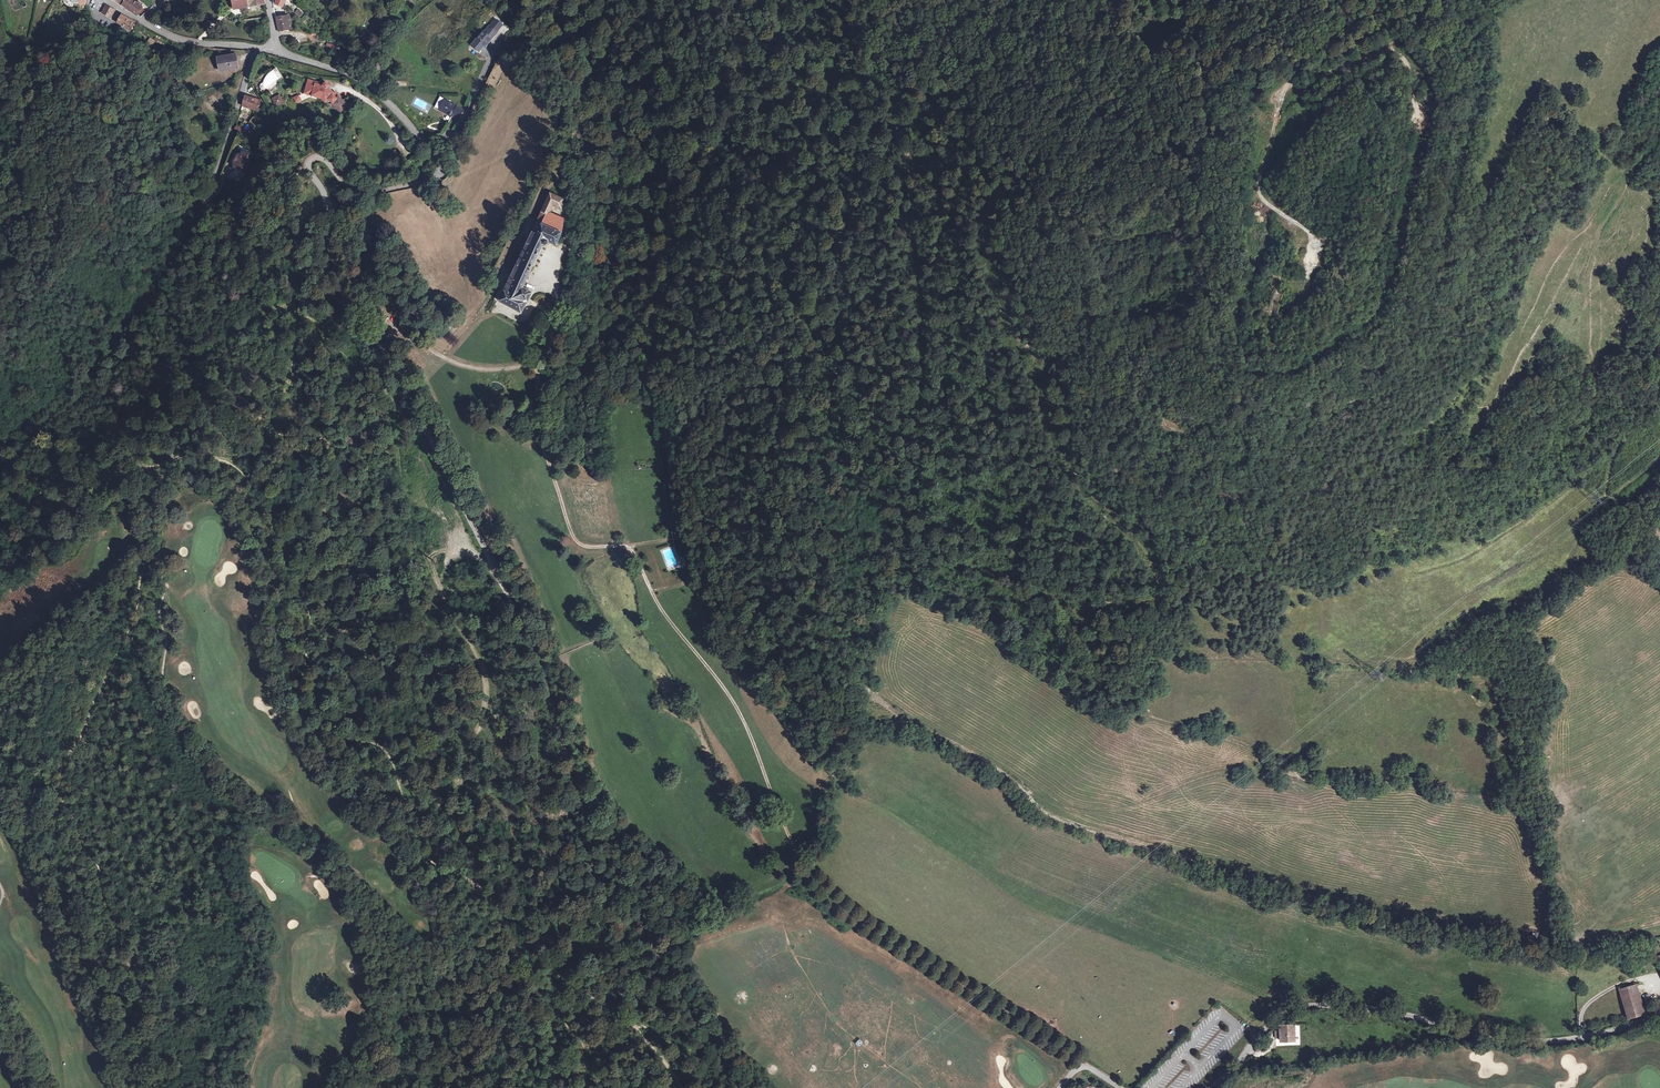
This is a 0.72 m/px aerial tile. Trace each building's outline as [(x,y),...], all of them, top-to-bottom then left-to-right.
[(122,5),(137,15),(143,8),(142,7),(141,6),(140,6),(137,4),(134,1),(133,2),(130,0),(126,0),(122,5)] [(264,3),(263,0),(233,0),(234,8),(264,3)] [(106,5),(102,12),(111,17),(115,10),(106,5)] [(121,25),(126,17),(121,15),(117,22),(121,25)] [(494,15),(488,21),(495,26),(500,20),(494,15)] [(279,31),(288,29),(288,24),(290,23),(289,16),(277,17),(279,31)] [(126,17),(121,25),(130,30),(135,22),(126,17)] [(121,25),(119,29),(128,34),(130,30),(121,25)] [(490,27),(484,34),(483,33),(472,46),(479,52),(490,39),(492,39),(497,33),(490,27)] [(1410,47),(1404,52),(1414,62),(1419,57),(1410,47)] [(218,58),(221,71),(238,68),(235,55),(218,58)] [(308,80),(304,93),(320,97),(324,101),(326,98),(330,102),(329,103),(338,112),(346,105),(343,102),(341,100),(333,92),(332,93),(327,87),(328,85),(325,82),(321,85),(314,84),(315,82),(308,80)] [(272,98),(276,105),(282,101),(278,94),(272,98)] [(243,106),(257,111),(260,101),(245,96),(243,106)] [(464,110),(458,107),(458,106),(445,99),(440,110),(453,116),(454,114),(460,117),(464,110)] [(235,129),(245,137),(248,134),(238,125),(235,129)] [(235,162),(235,167),(244,172),(253,157),(248,154),(248,156),(243,153),(242,155),(238,156),(235,162)] [(416,154),(407,162),(416,172),(425,164),(416,154)] [(234,180),(239,175),(234,171),(229,176),(234,180)] [(562,191),(512,303),(537,313),(547,291),(541,289),(563,238),(570,241),(576,229),(574,217),(563,216),(566,206),(573,208),(575,193),(562,191)] [(389,348),(391,357),(400,354),(397,346),(389,348)] [(686,558),(696,582),(704,577),(695,554),(686,558)] [(1644,1013),(1637,983),(1620,987),(1627,1018),(1644,1013)] [(1278,1036),(1277,1040),(1289,1039),(1289,1022),(1278,1022),(1278,1030),(1278,1036)]
